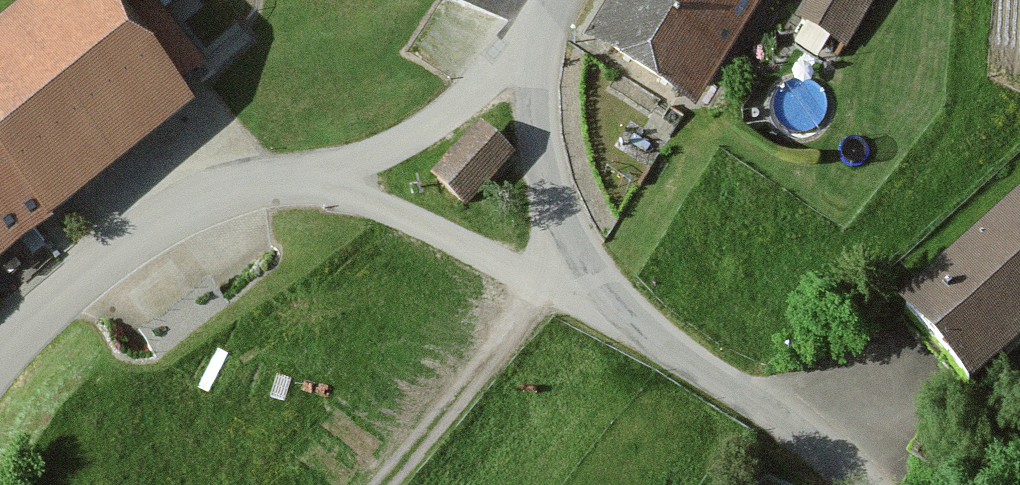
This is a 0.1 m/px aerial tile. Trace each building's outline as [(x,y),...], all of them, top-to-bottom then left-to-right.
[(193,118),(172,91),(200,69),(145,0),(53,0),(0,42),(0,271),(193,118)] [(594,40),(692,100),(754,0),(619,0),(594,40)] [(800,17),(838,41),(864,0),(811,0),(800,17)] [(508,150),(481,127),(435,177),(462,201),(508,150)] [(1019,205),(895,326),(976,409),(1019,366),(1019,205)]
